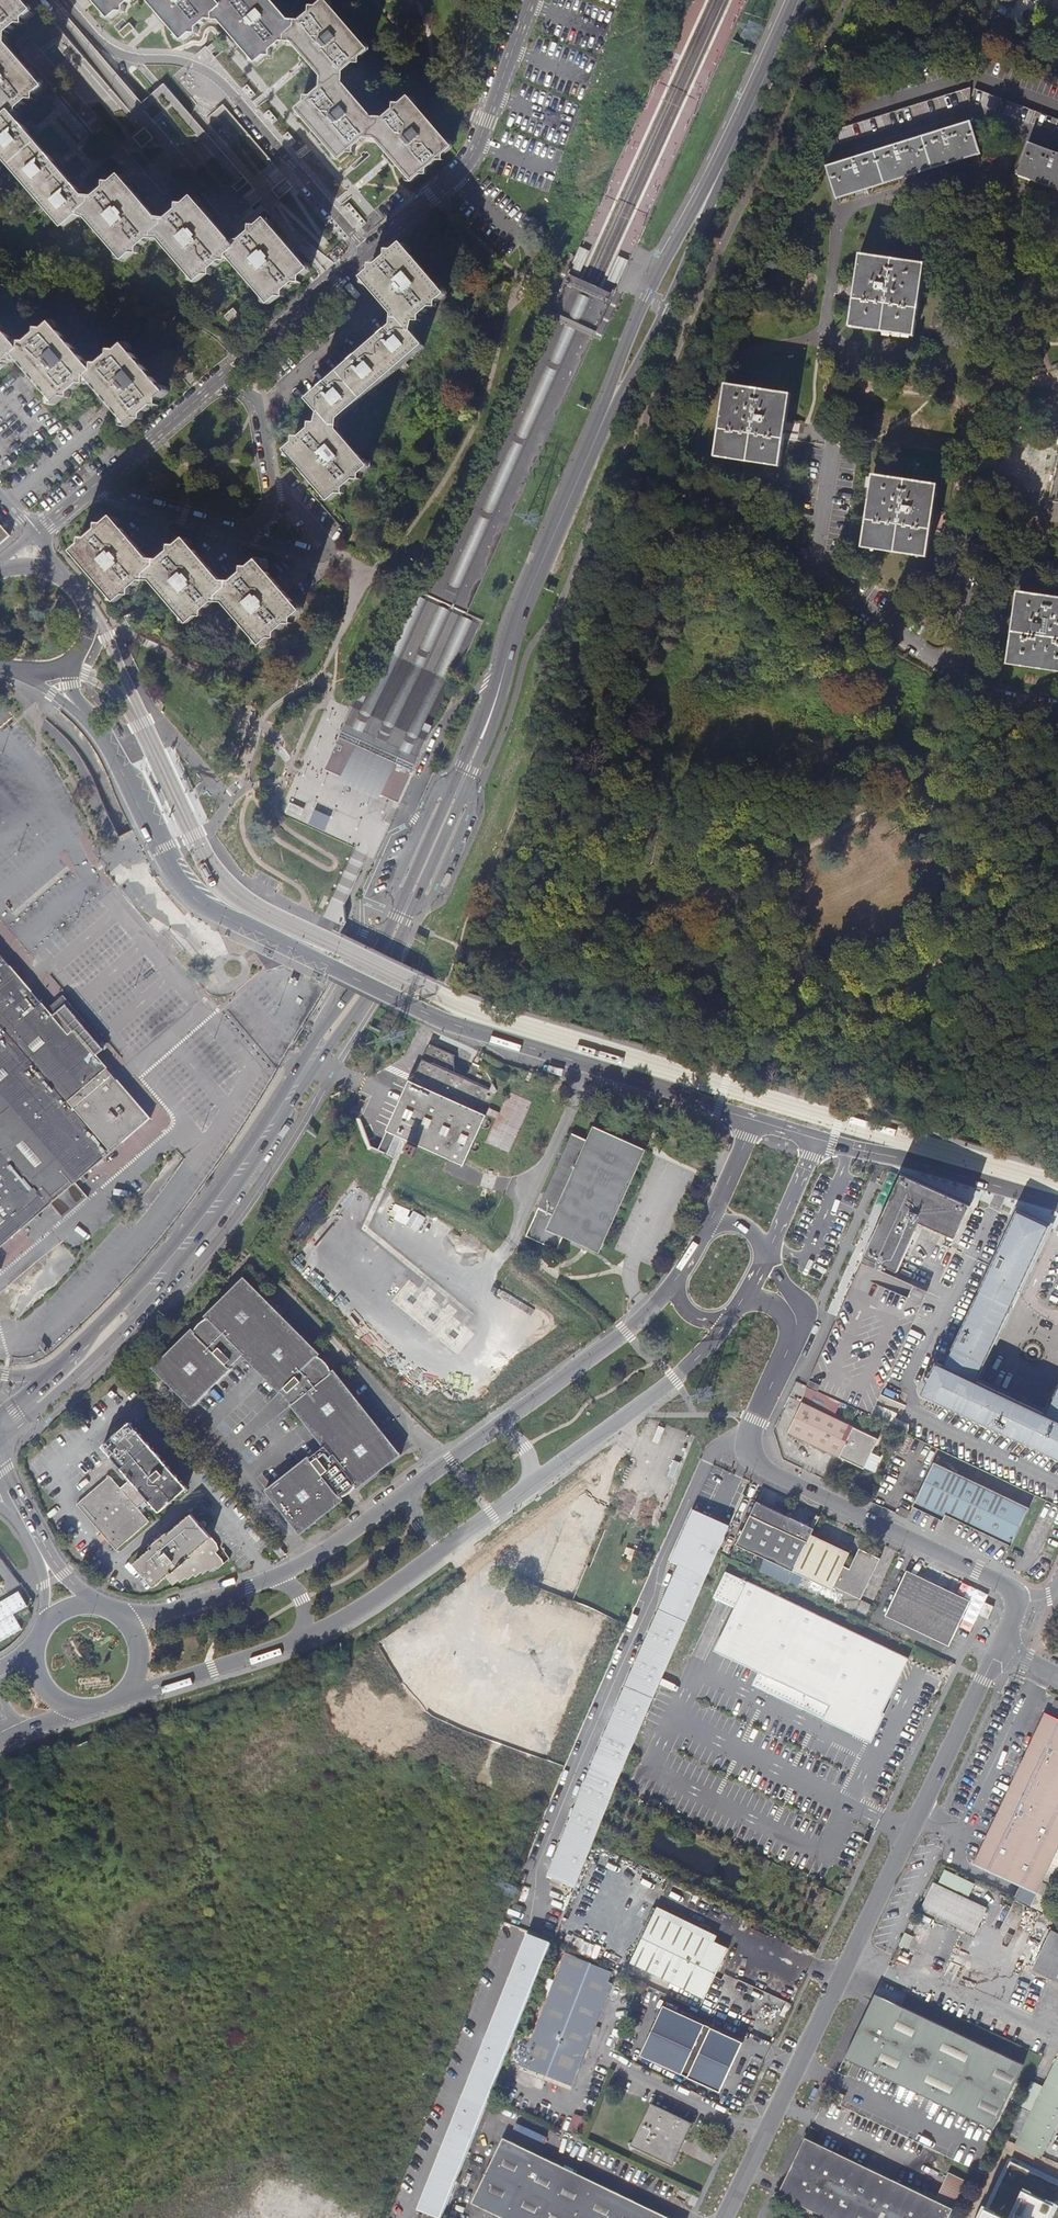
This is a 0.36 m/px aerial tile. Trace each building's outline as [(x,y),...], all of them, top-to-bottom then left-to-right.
[(2,39),(10,39),(9,33),(21,24),(25,24),(25,19),(34,12),(23,0),(0,0),(0,41),(2,39)] [(112,19),(121,12),(126,13),(126,7),(135,0),(96,0),(112,19)] [(164,16),(186,41),(193,34),(198,35),(199,29),(210,20),(216,21),(216,16),(224,7),(217,0),(150,0),(164,16)] [(216,16),(239,41),(241,43),(258,63),(266,56),(272,57),(272,50),(282,42),(289,42),(289,36),(296,29),(271,0),(232,0),(229,3),(225,1),(224,7),(216,16)] [(296,29),(289,36),(303,52),(308,59),(314,66),(330,84),(338,78),(344,79),(345,72),(355,64),(361,65),(361,59),(369,52),(327,3),(318,10),(313,9),(313,15),(303,24),(297,23),(296,29)] [(975,4),(969,14),(975,17),(980,7),(975,4)] [(134,29),(130,24),(119,33),(124,38),(131,32),(134,29)] [(2,39),(0,41),(0,113),(6,120),(0,125),(0,150),(67,227),(86,212),(128,261),(136,253),(140,255),(141,250),(154,239),(158,239),(158,234),(165,226),(140,198),(123,178),(116,185),(110,184),(110,189),(99,199),(93,198),(93,204),(74,183),(71,179),(61,168),(59,165),(32,135),(14,114),(20,115),(20,110),(32,99),(37,100),(37,95),(45,88),(25,65),(2,39)] [(338,78),(330,84),(324,84),(323,91),(314,99),(308,99),(307,104),(300,111),(315,128),(322,135),(326,140),(342,159),(350,153),(356,154),(356,148),(365,140),(372,140),(373,133),(379,126),(338,78)] [(471,98),(474,88),(464,84),(460,94),(471,98)] [(829,124),(832,140),(962,105),(964,87),(829,124)] [(970,87),(968,104),(1057,137),(1057,120),(970,87)] [(379,126),(373,133),(388,150),(393,156),(398,162),(411,176),(415,181),(422,175),(428,176),(429,170),(438,161),(445,161),(445,156),(452,149),(410,100),(403,106),(396,106),(396,112),(386,121),(379,120),(379,126)] [(223,104),(209,117),(215,124),(219,121),(225,128),(230,123),(237,131),(243,126),(223,104)] [(820,160),(828,193),(975,153),(965,120),(820,160)] [(153,138),(145,128),(134,138),(142,148),(153,138)] [(1013,175),(1057,191),(1057,155),(1025,143),(1013,175)] [(976,157),(975,153),(828,193),(829,197),(976,157)] [(1013,175),(1011,178),(1057,196),(1057,191),(1013,175)] [(249,183),(244,179),(234,188),(238,193),(249,183)] [(165,226),(158,234),(200,282),(208,275),(213,276),(214,270),(225,260),(230,262),(231,255),(238,248),(223,231),(196,200),(187,207),(182,207),(182,213),(172,221),(166,220),(165,226)] [(238,248),(231,255),(273,303),(281,297),(286,298),(286,292),(298,282),(303,283),(303,277),(311,271),(290,247),(284,240),(268,222),(261,228),(255,227),(255,234),(242,244),(238,244),(238,248)] [(403,321),(410,328),(417,322),(423,322),(424,316),(434,307),(440,308),(440,302),(447,296),(405,247),(398,253),(392,252),(391,259),(381,268),(375,267),(375,273),(367,280),(403,321)] [(587,258),(590,253),(584,250),(579,248),(576,253),(575,256),(574,259),(572,262),(571,266),(568,271),(574,274),(579,276),(582,271),(587,258)] [(847,291),(842,324),(908,334),(913,301),(910,301),(915,260),(856,251),(850,292),(847,291)] [(853,251),(847,291),(850,292),(856,251),(853,251)] [(625,271),(626,268),(629,263),(623,260),(618,258),(615,263),(610,276),(607,281),(613,284),(618,286),(620,281),(622,277),(623,275),(625,271)] [(919,261),(915,260),(910,301),(913,301),(919,261)] [(358,698),(355,704),(359,706),(363,708),(372,711),(412,730),(422,734),(426,736),(430,738),(433,733),(482,623),(474,619),(469,616),(613,297),(598,290),(581,282),(567,275),(423,595),(414,591),(410,589),(361,691),(358,698)] [(235,310),(227,317),(240,333),(249,326),(235,310)] [(410,328),(403,321),(313,401),(328,419),(336,426),(426,347),(410,328)] [(96,372),(54,323),(46,329),(40,329),(39,336),(29,344),(25,343),(23,351),(15,356),(29,371),(35,379),(42,387),(57,404),(66,398),(71,399),(71,392),(82,383),(87,384),(88,377),(108,400),(111,404),(116,409),(130,426),(139,419),(144,421),(144,415),(154,406),(159,407),(160,402),(168,395),(126,346),(119,352),(113,352),(113,357),(102,366),(97,365),(96,372)] [(10,361),(14,362),(15,356),(23,351),(0,324),(0,369),(10,361)] [(907,338),(908,334),(842,324),(841,328),(907,338)] [(716,384),(710,424),(714,425),(720,385),(716,384)] [(710,424),(705,457),(772,468),(777,434),(772,433),(778,393),(720,385),(714,425),(710,424)] [(783,394),(778,393),(772,433),(777,434),(783,394)] [(336,426),(328,419),(321,426),(315,425),(314,431),(305,440),(300,439),(298,446),(291,451),(333,501),(340,494),(346,495),(346,489),(358,479),(363,480),(363,474),(370,467),(336,426)] [(772,471),(772,468),(705,457),(705,461),(772,471)] [(865,476),(859,518),(863,518),(869,477),(865,476)] [(920,559),(925,528),(921,528),(928,485),(869,477),(863,518),(859,518),(855,549),(920,559)] [(931,486),(928,485),(921,528),(925,528),(931,486)] [(149,574),(156,568),(141,550),(130,537),(115,519),(107,526),(101,526),(101,531),(90,541),(85,540),(85,547),(76,553),(119,601),(127,594),(131,595),(132,589),(143,580),(149,581),(149,574)] [(11,535),(0,522),(0,545),(11,535)] [(223,596),(230,589),(214,571),(203,559),(188,541),(179,548),(174,547),(173,554),(163,563),(157,562),(156,568),(149,574),(191,623),(199,616),(205,617),(205,612),(216,602),(222,602),(223,596)] [(920,559),(855,549),(854,553),(920,562),(920,559)] [(230,589),(223,596),(265,644),(272,638),(277,639),(278,633),(289,623),(294,624),(294,619),(303,613),(287,594),(276,582),(260,563),(253,570),(248,569),(247,575),(236,584),(230,583),(230,589)] [(1016,597),(1011,642),(1007,642),(1004,667),(1057,673),(1057,602),(1016,597)] [(1012,597),(1007,642),(1011,642),(1016,597),(1012,597)] [(136,613),(126,618),(131,627),(141,622),(136,613)] [(1004,667),(1004,671),(1057,676),(1057,673),(1004,667)] [(359,706),(355,704),(352,710),(342,732),(338,741),(337,744),(335,747),(324,772),(348,783),(354,786),(362,790),(369,793),(375,796),(392,804),(399,807),(413,776),(430,738),(426,736),(422,734),(412,730),(372,711),(363,708),(359,706)] [(286,811),(297,817),(302,806),(290,801),(286,811)] [(316,808),(310,823),(326,830),(332,815),(316,808)] [(10,966),(0,954),(0,1249),(52,1205),(63,1218),(88,1196),(77,1183),(151,1118),(76,1029),(84,1023),(69,1006),(54,1017),(31,990),(10,966)] [(15,963),(10,966),(31,990),(35,986),(15,963)] [(411,1081),(388,1131),(463,1166),(496,1094),(484,1069),(475,1065),(468,1080),(455,1074),(454,1056),(430,1046),(413,1082),(411,1081)] [(548,1229),(574,1241),(599,1252),(646,1150),(595,1127),(590,1136),(588,1141),(573,1135),(540,1208),(555,1215),(548,1229)] [(410,1145),(406,1152),(414,1156),(417,1148),(410,1145)] [(928,1293),(883,1273),(886,1267),(900,1274),(922,1227),(946,1238),(942,1246),(951,1251),(971,1208),(905,1177),(854,1285),(808,1386),(871,1416),(876,1406),(928,1293)] [(922,1396),(987,1426),(1003,1393),(978,1381),(1050,1227),(1017,1212),(945,1366),(938,1362),(922,1396)] [(153,1368),(191,1406),(192,1407),(193,1406),(208,1392),(206,1391),(214,1383),(215,1385),(232,1369),(230,1367),(234,1364),(242,1356),(260,1373),(279,1392),(281,1390),(289,1400),(287,1401),(322,1447),(266,1491),(300,1535),(313,1525),(344,1500),(342,1498),(345,1497),(350,1494),(354,1490),(356,1487),(357,1489),(402,1454),(373,1419),(341,1378),(326,1359),(304,1337),(283,1316),(257,1290),(247,1279),(245,1277),(153,1368)] [(1003,1393),(987,1426),(1006,1435),(1057,1459),(1057,1393),(1048,1414),(1003,1393)] [(789,1431),(841,1456),(866,1468),(880,1438),(803,1401),(789,1431)] [(883,1409),(876,1406),(871,1416),(880,1421),(884,1413),(883,1409)] [(132,1424),(104,1448),(109,1454),(130,1479),(125,1483),(122,1486),(120,1488),(111,1477),(96,1490),(78,1506),(117,1551),(150,1523),(138,1509),(141,1507),(147,1502),(148,1500),(160,1514),(189,1490),(132,1424)] [(947,1514),(1012,1545),(1018,1533),(1030,1507),(935,1461),(914,1506),(944,1520),(947,1514)] [(738,1544),(795,1571),(811,1537),(815,1529),(759,1501),(738,1544)] [(729,1523),(693,1508),(672,1558),(708,1573),(717,1550),(729,1523)] [(152,1551),(135,1566),(152,1585),(155,1589),(167,1578),(174,1587),(179,1582),(181,1584),(187,1579),(189,1582),(194,1577),(196,1579),(202,1574),(204,1576),(209,1571),(211,1574),(217,1568),(219,1570),(226,1565),(224,1561),(218,1554),(221,1551),(218,1545),(212,1538),(192,1516),(169,1536),(168,1534),(159,1541),(151,1549),(152,1551)] [(849,1555),(811,1537),(795,1571),(832,1589),(833,1585),(861,1598),(880,1557),(859,1547),(848,1570),(844,1568),(849,1555)] [(272,1548),(281,1559),(286,1554),(277,1544),(272,1548)] [(950,1646),(972,1600),(907,1569),(885,1615),(950,1646)] [(908,1658),(727,1572),(717,1592),(739,1603),(724,1635),(723,1634),(716,1650),(726,1655),(761,1671),(754,1685),(825,1719),(831,1705),(862,1719),(860,1722),(874,1729),(882,1712),(886,1704),(886,1705),(908,1658)] [(994,1606),(985,1602),(979,1614),(989,1618),(994,1606)] [(549,1873),(576,1885),(594,1843),(617,1788),(643,1726),(663,1677),(679,1639),(687,1620),(660,1609),(549,1873)] [(370,1698),(379,1701),(382,1693),(373,1689),(370,1698)] [(831,1705),(825,1719),(872,1741),(886,1713),(882,1712),(874,1729),(860,1722),(862,1719),(831,1705)] [(976,1863),(1024,1886),(1018,1899),(1044,1912),(1057,1882),(1057,1718),(1047,1713),(976,1863)] [(666,1880),(647,1871),(643,1878),(663,1887),(666,1880)] [(993,1897),(941,1872),(924,1909),(975,1934),(993,1897)] [(655,1912),(715,1941),(717,1936),(657,1908),(655,1912)] [(631,1963),(637,1966),(649,1971),(705,1998),(729,1948),(715,1941),(655,1912),(631,1963)] [(1053,1932),(1034,1971),(1057,1983),(1057,1934),(1053,1932)] [(900,1945),(909,1948),(914,1936),(906,1933),(900,1945)] [(441,2217),(551,1943),(528,1934),(419,2209),(441,2217)] [(531,2040),(519,2035),(510,2057),(508,2061),(574,2086),(594,2034),(598,2036),(601,2028),(597,2027),(613,1984),(608,1982),(612,1972),(590,1963),(586,1973),(561,1964),(531,2040)] [(649,1971),(637,1966),(636,1969),(648,1975),(649,1971)] [(860,2028),(846,2057),(993,2128),(1023,2064),(876,1994),(860,2028)] [(640,2054),(719,2093),(744,2044),(664,2005),(640,2054)] [(1042,2155),(1057,2122),(1057,2058),(1016,2143),(1042,2155)] [(674,2164),(690,2130),(688,2124),(654,2108),(648,2110),(632,2143),(634,2150),(668,2166),(674,2164)] [(569,2129),(583,2134),(589,2118),(575,2113),(569,2129)] [(499,2138),(496,2145),(500,2146),(501,2144),(504,2145),(506,2142),(499,2138)] [(806,2139),(779,2195),(825,2217),(950,2217),(968,2182),(957,2177),(943,2205),(935,2201),(806,2139)] [(651,2215),(653,2211),(625,2198),(624,2202),(576,2179),(577,2175),(550,2162),(548,2166),(516,2150),(518,2147),(506,2142),(504,2145),(501,2144),(500,2146),(496,2145),(471,2197),(475,2199),(473,2202),(477,2204),(475,2207),(487,2213),(488,2209),(508,2217),(658,2217),(651,2215)] [(550,2162),(518,2147),(516,2150),(548,2166),(550,2162)] [(949,2173),(935,2201),(943,2205),(957,2177),(949,2173)] [(625,2198),(577,2175),(576,2179),(624,2202),(625,2198)] [(468,2204),(475,2207),(477,2204),(473,2202),(475,2199),(471,2197),(468,2204)] [(688,2205),(694,2208),(698,2200),(692,2197),(688,2205)] [(498,2217),(508,2217),(488,2209),(487,2213),(498,2217)]
